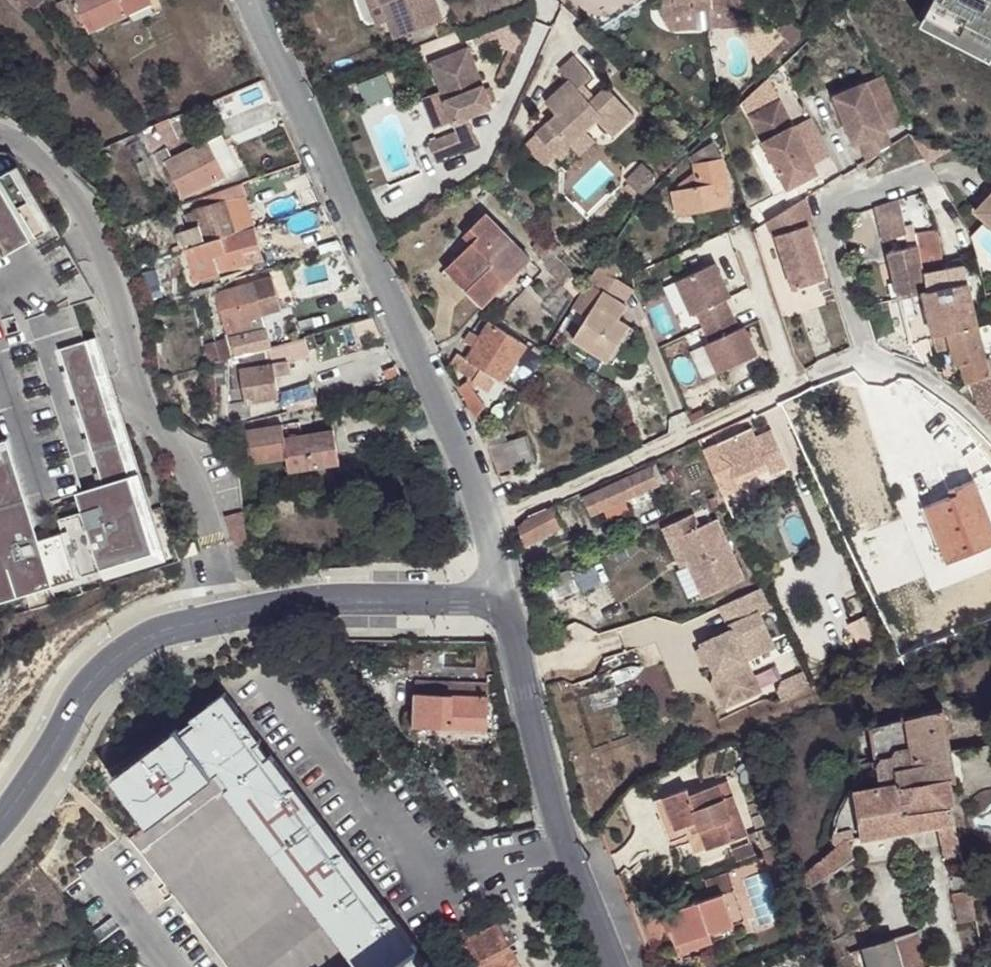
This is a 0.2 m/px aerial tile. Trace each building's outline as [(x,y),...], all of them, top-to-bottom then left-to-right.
[(46,2),(44,0),(6,0),(25,21),(46,2)] [(67,0),(58,4),(72,36),(81,31),(67,0)] [(129,14),(122,0),(74,0),(89,34),(129,14)] [(141,9),(153,3),(151,0),(122,0),(129,14),(141,9)] [(389,25),(380,0),(368,0),(379,29),(389,25)] [(389,25),(396,42),(444,23),(435,0),(380,0),(389,25)] [(660,13),(694,10),(712,8),(742,5),(742,0),(659,0),(660,13)] [(923,24),(979,53),(990,30),(990,0),(935,0),(923,24)] [(742,5),(712,8),(713,23),(743,20),(742,5)] [(694,10),(660,13),(670,27),(696,25),(694,10)] [(787,36),(798,47),(811,35),(792,17),(780,28),(787,36)] [(989,58),(990,53),(990,30),(979,53),(989,58)] [(768,55),(779,66),(798,47),(787,36),(768,55)] [(454,124),(469,119),(493,109),(470,50),(430,64),(445,104),(454,124)] [(575,95),(580,91),(593,79),(574,59),(559,72),(569,84),(545,105),(557,118),(536,136),(556,158),(596,122),(606,133),(611,139),(634,119),(606,90),(591,104),(587,108),(575,95)] [(121,81),(112,72),(104,79),(111,89),(121,81)] [(880,76),(867,82),(887,130),(899,124),(880,76)] [(867,82),(835,95),(855,143),(860,142),(868,160),(893,144),(887,130),(867,82)] [(591,104),(580,91),(575,95),(587,108),(591,104)] [(751,116),(764,141),(788,188),(818,172),(781,100),(751,116)] [(439,130),(454,124),(445,104),(431,109),(439,130)] [(480,145),(469,119),(454,124),(457,133),(464,150),(480,145)] [(596,122),(556,158),(561,163),(574,152),(579,157),(606,133),(596,122)] [(173,123),(148,134),(155,150),(173,143),(175,148),(183,144),(173,123)] [(435,163),(464,150),(457,133),(428,144),(435,163)] [(222,140),(209,146),(225,180),(238,174),(222,140)] [(168,150),(151,157),(160,174),(170,170),(183,200),(225,180),(209,146),(174,163),(168,150)] [(695,168),(721,161),(714,146),(693,159),(695,168)] [(61,227),(27,163),(24,158),(19,155),(14,153),(11,153),(8,153),(1,155),(0,156),(0,260),(61,227)] [(731,204),(721,161),(695,168),(696,173),(681,185),(682,191),(674,193),(679,216),(699,211),(731,204)] [(143,182),(151,178),(143,162),(134,165),(143,182)] [(639,165),(624,180),(638,194),(653,178),(639,165)] [(238,189),(199,203),(202,214),(197,217),(201,229),(206,245),(235,236),(237,235),(253,229),(238,189)] [(976,212),(990,226),(990,196),(976,212)] [(806,197),(768,220),(773,236),(777,235),(794,288),(826,278),(809,225),(814,224),(806,197)] [(908,340),(933,335),(977,326),(968,284),(958,285),(955,269),(944,271),(935,228),(906,233),(899,200),(879,206),(908,340)] [(734,216),(731,204),(699,211),(702,226),(734,216)] [(487,214),(472,229),(480,237),(471,246),(446,271),(483,309),(533,260),(487,214)] [(188,219),(193,232),(201,229),(197,217),(188,219)] [(182,237),(187,252),(192,250),(194,250),(206,245),(201,229),(193,232),(182,237)] [(237,235),(235,236),(241,254),(258,248),(253,229),(237,235)] [(472,229),(463,238),(471,246),(480,237),(472,229)] [(192,250),(197,267),(201,276),(218,272),(219,274),(245,265),(241,254),(235,236),(206,245),(194,250),(192,250)] [(599,267),(601,269),(617,245),(615,240),(599,267)] [(617,246),(599,273),(617,284),(627,268),(626,265),(617,246)] [(258,248),(241,254),(245,265),(262,258),(258,248)] [(187,252),(185,253),(191,268),(197,267),(192,250),(187,252)] [(715,264),(676,283),(692,316),(697,314),(703,328),(732,315),(725,301),(731,298),(715,264)] [(599,273),(590,287),(625,310),(634,296),(617,284),(599,273)] [(274,315),(265,284),(234,294),(243,323),(245,323),(274,315)] [(590,321),(575,343),(609,365),(631,332),(620,325),(629,312),(625,310),(590,287),(575,311),(590,321)] [(216,299),(225,295),(224,290),(216,294),(216,299)] [(243,323),(234,294),(225,295),(216,299),(228,334),(245,331),(245,323),(243,323)] [(732,315),(703,328),(710,343),(706,346),(719,375),(758,356),(744,327),(739,330),(732,315)] [(482,337),(476,346),(469,358),(463,368),(462,370),(475,377),(473,379),(490,389),(498,378),(511,357),(517,360),(527,344),(492,321),(482,337)] [(942,351),(955,349),(960,365),(965,364),(970,381),(979,379),(990,377),(980,339),(977,326),(933,335),(937,352),(942,351)] [(467,341),(476,346),(482,337),(473,331),(467,341)] [(631,332),(609,365),(614,368),(635,335),(631,332)] [(262,334),(252,338),(256,352),(266,348),(262,334)] [(230,338),(203,346),(209,368),(230,361),(236,360),(236,358),(231,343),(230,338)] [(252,338),(231,343),(236,358),(256,352),(252,338)] [(128,558),(130,565),(165,554),(165,552),(183,546),(180,536),(161,542),(98,340),(61,351),(103,484),(75,493),(79,506),(57,513),(60,526),(38,533),(7,435),(0,437),(0,599),(128,558)] [(304,342),(284,348),(288,365),(308,358),(304,342)] [(203,346),(192,349),(199,372),(209,368),(203,346)] [(284,348),(270,350),(272,367),(288,365),(284,348)] [(236,360),(230,361),(228,407),(230,422),(249,417),(246,403),(242,372),(272,367),(270,350),(237,360),(236,360)] [(463,368),(469,358),(460,352),(454,362),(463,368)] [(503,381),(517,360),(511,357),(498,378),(503,381)] [(288,365),(272,367),(274,378),(290,375),(288,365)] [(242,372),(246,403),(277,398),(274,378),(272,367),(242,372)] [(979,379),(982,390),(990,416),(990,377),(979,379)] [(979,379),(970,381),(973,392),(982,390),(979,379)] [(459,388),(475,421),(486,405),(467,380),(459,388)] [(500,424),(487,434),(499,470),(531,459),(523,435),(508,439),(500,424)] [(248,464),(284,459),(287,458),(284,440),(281,426),(243,433),(246,455),(248,464)] [(751,429),(704,451),(724,495),(739,488),(737,483),(734,477),(766,462),(769,468),(771,473),(788,465),(772,431),(755,438),(751,429)] [(246,455),(243,433),(236,433),(239,456),(246,455)] [(288,474),(313,471),(339,467),(333,433),(284,440),(287,458),(284,459),(288,474)] [(850,442),(844,433),(835,438),(841,448),(850,442)] [(766,462),(734,477),(737,483),(769,468),(766,462)] [(603,512),(623,503),(664,485),(656,466),(582,498),(590,517),(603,512)] [(937,543),(945,564),(990,545),(990,524),(974,481),(955,489),(957,495),(924,507),(937,543)] [(626,510),(623,503),(603,512),(606,520),(624,513),(626,510)] [(562,526),(553,505),(529,516),(525,523),(519,530),(514,533),(516,546),(562,526)] [(934,546),(937,543),(924,507),(918,508),(934,546)] [(243,512),(225,516),(234,545),(234,546),(246,544),(243,512)] [(691,515),(656,530),(662,543),(671,538),(681,562),(696,596),(739,577),(713,521),(697,528),(691,515)] [(681,562),(671,538),(662,543),(672,566),(681,562)] [(572,580),(568,571),(550,580),(554,589),(572,580)] [(766,586),(722,607),(732,630),(703,643),(705,648),(712,662),(717,674),(714,683),(726,708),(751,696),(741,675),(746,661),(747,660),(747,659),(777,646),(761,612),(774,605),(766,586)] [(883,640),(870,613),(852,621),(864,649),(883,640)] [(591,655),(603,651),(601,641),(588,645),(591,655)] [(712,662),(705,648),(699,651),(706,665),(712,662)] [(741,675),(751,696),(762,692),(747,660),(746,661),(741,675)] [(488,693),(486,684),(451,683),(415,684),(414,695),(488,696),(488,693)] [(618,705),(613,691),(588,699),(592,713),(618,705)] [(179,730),(212,774),(260,739),(224,692),(190,717),(193,720),(179,730)] [(488,696),(414,695),(413,726),(449,727),(449,731),(486,732),(488,696)] [(913,754),(948,750),(943,710),(908,717),(912,747),(913,754)] [(888,722),(894,756),(899,750),(912,747),(908,717),(888,722)] [(876,759),(881,759),(894,756),(888,722),(872,725),(876,759)] [(113,776),(148,822),(212,774),(179,730),(177,727),(113,776)] [(223,788),(270,753),(260,739),(212,774),(223,788)] [(894,756),(895,767),(914,766),(913,754),(912,747),(899,750),(894,756)] [(943,780),(947,782),(954,782),(948,750),(913,754),(914,766),(895,767),(898,786),(943,780)] [(417,947),(270,753),(223,788),(267,847),(316,910),(359,966),(390,966),(417,947)] [(879,789),(898,786),(895,767),(894,756),(881,759),(876,767),(879,789)] [(316,910),(267,847),(223,788),(212,774),(148,822),(129,836),(227,966),(359,966),(316,910)] [(879,789),(857,792),(853,793),(861,839),(936,823),(951,820),(949,807),(951,806),(947,782),(943,780),(898,786),(879,789)] [(688,789),(662,798),(674,830),(690,825),(696,822),(699,830),(707,827),(714,847),(748,835),(728,781),(690,795),(688,789)] [(944,853),(958,850),(951,820),(936,823),(944,853)] [(693,833),(699,830),(696,822),(690,825),(693,833)] [(706,850),(714,847),(707,827),(699,830),(706,850)] [(851,829),(840,834),(848,839),(848,840),(856,839),(851,829)] [(840,834),(837,831),(834,836),(834,837),(834,844),(836,849),(848,839),(840,834)] [(836,849),(805,874),(812,885),(853,856),(848,840),(848,839),(836,849)] [(762,852),(768,870),(776,874),(787,868),(776,846),(762,852)] [(768,870),(785,917),(791,915),(776,874),(768,870)] [(951,877),(953,891),(968,888),(965,874),(951,877)] [(683,946),(703,940),(700,930),(710,927),(745,915),(736,884),(671,904),(683,946)] [(960,922),(975,919),(968,888),(953,891),(960,922)] [(658,917),(635,926),(644,949),(652,946),(656,942),(660,937),(661,934),(661,929),(661,924),(660,920),(658,917)] [(452,935),(469,966),(520,966),(509,946),(515,942),(505,922),(498,925),(497,923),(470,937),(465,928),(452,935)] [(700,930),(703,940),(713,936),(710,927),(700,930)] [(926,966),(925,960),(916,933),(895,939),(903,966),(924,966),(926,966)] [(868,966),(903,966),(895,939),(894,938),(863,948),(868,966)] [(417,947),(390,966),(432,966),(417,947)] [(863,948),(848,953),(853,966),(868,966),(863,948)]
